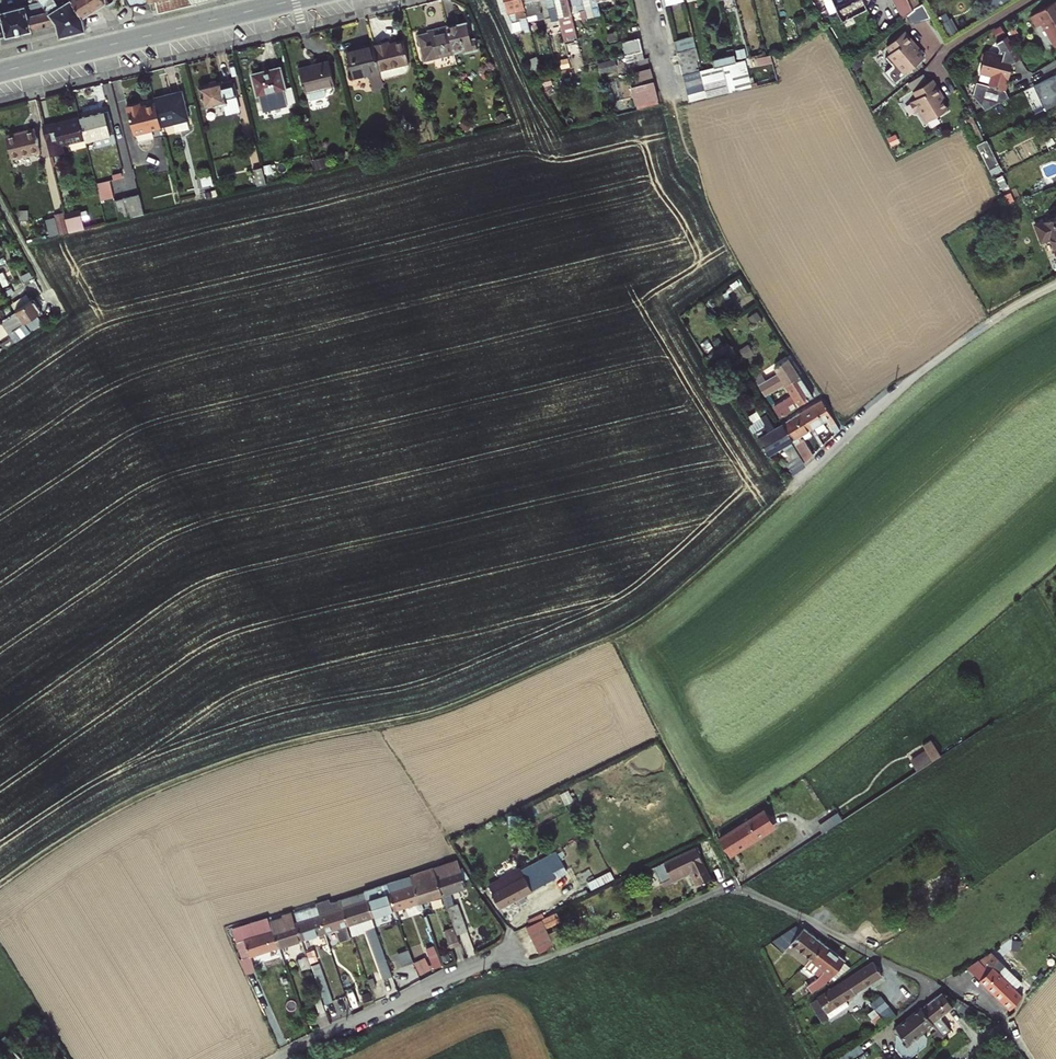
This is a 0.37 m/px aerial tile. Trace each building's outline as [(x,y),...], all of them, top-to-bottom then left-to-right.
[(36,1),(56,23),(60,35),(84,29),(82,17),(71,0),(35,0),(36,1)] [(82,17),(104,4),(102,0),(71,0),(82,17)] [(157,13),(193,4),(190,0),(154,0),(157,13)] [(524,0),(505,0),(509,12),(513,23),(521,21),(523,30),(525,29),(526,32),(532,30),(528,15),(524,0)] [(541,0),(524,0),(528,15),(537,13),(542,34),(549,32),(544,13),(541,0)] [(544,13),(550,11),(551,15),(559,13),(556,0),(541,0),(544,13)] [(559,13),(560,17),(565,15),(567,21),(574,19),(573,13),(569,0),(556,0),(559,13)] [(573,13),(586,10),(583,0),(569,0),(573,13)] [(586,10),(588,18),(601,15),(598,0),(583,0),(586,10)] [(729,11),(738,9),(736,0),(726,0),(729,11)] [(903,20),(914,10),(909,0),(894,0),(903,20)] [(914,10),(920,5),(918,0),(909,0),(914,10)] [(26,3),(32,29),(56,23),(36,1),(26,3)] [(8,8),(15,33),(32,29),(26,3),(8,8)] [(1055,3),(1031,20),(1038,30),(1042,27),(1055,47),(1055,5),(1055,3)] [(8,8),(0,10),(0,36),(15,33),(8,8)] [(467,22),(448,27),(454,50),(463,47),(465,53),(478,49),(475,38),(471,39),(467,22)] [(432,32),(419,35),(425,60),(455,53),(454,50),(448,27),(432,31),(432,32)] [(907,30),(888,46),(893,52),(887,58),(895,66),(897,64),(906,74),(926,58),(915,44),(917,42),(907,30)] [(675,40),(678,53),(697,48),(694,35),(675,40)] [(981,71),(993,75),(990,85),(978,81),(974,95),(984,111),(1012,97),(1009,91),(1006,90),(1015,61),(1022,56),(1011,41),(1007,35),(997,41),(1002,47),(1000,52),(988,49),(984,51),(983,57),(984,60),(981,71)] [(623,42),(626,55),(644,51),(641,38),(623,42)] [(388,40),(373,44),(380,71),(410,63),(404,40),(389,43),(388,40)] [(354,78),(380,71),(373,44),(347,51),(354,78)] [(744,61),(741,49),(738,47),(734,47),(736,55),(739,62),(744,61)] [(697,48),(678,53),(680,64),(698,60),(700,59),(697,48)] [(644,51),(626,55),(628,63),(646,59),(644,51)] [(753,65),(773,60),(771,54),(768,55),(751,59),(753,65)] [(736,55),(716,61),(718,67),(739,62),(736,55)] [(543,75),(539,57),(528,61),(536,77),(543,75)] [(698,60),(680,64),(683,75),(701,71),(698,60)] [(328,61),(299,67),(304,91),(306,91),(324,86),(334,84),(328,61)] [(739,62),(718,67),(703,71),(701,71),(702,78),(704,84),(726,78),(729,93),(752,88),(744,61),(739,62)] [(253,75),(258,95),(260,95),(262,102),(286,95),(284,88),(286,88),(280,67),(253,75)] [(648,69),(632,73),(635,85),(651,81),(648,69)] [(701,71),(683,75),(685,82),(688,81),(702,78),(701,71)] [(1055,76),(1042,83),(1035,87),(1040,98),(1052,92),(1055,101),(1055,76)] [(688,81),(685,82),(686,89),(704,84),(702,78),(688,81)] [(707,98),(729,93),(726,78),(704,84),(706,91),(707,98)] [(232,80),(201,88),(206,107),(216,105),(217,107),(227,104),(226,100),(236,98),(232,80)] [(659,104),(654,81),(631,87),(637,109),(659,104)] [(936,82),(915,94),(919,100),(911,104),(917,115),(921,113),(927,125),(949,112),(941,97),(944,96),(936,82)] [(686,89),(688,95),(706,91),(704,84),(686,89)] [(324,86),(306,91),(307,97),(310,99),(324,95),(326,92),(324,86)] [(690,102),(707,98),(706,91),(688,95),(690,102)] [(159,114),(162,127),(188,119),(181,93),(155,99),(156,103),(159,114)] [(141,103),(128,106),(136,136),(163,129),(162,127),(159,114),(156,103),(142,107),(141,103)] [(106,110),(82,117),(87,139),(88,141),(95,140),(112,135),(111,133),(115,132),(110,112),(107,113),(106,110)] [(82,117),(44,127),(52,156),(64,153),(62,145),(87,139),(82,117)] [(984,141),(972,117),(965,120),(968,127),(977,145),(984,141)] [(36,129),(7,137),(12,158),(42,151),(36,129)] [(97,148),(114,144),(112,135),(95,140),(97,148)] [(999,165),(987,139),(984,141),(977,145),(989,170),(999,165)] [(259,186),(269,183),(264,165),(255,168),(259,186)] [(103,198),(114,195),(110,178),(98,181),(103,198)] [(116,200),(122,220),(146,214),(141,194),(116,200)] [(81,211),(66,215),(70,233),(85,229),(81,211)] [(57,216),(62,235),(69,233),(65,214),(57,216)] [(1043,243),(1051,240),(1055,252),(1055,218),(1036,226),(1043,243)] [(4,320),(0,322),(0,330),(4,336),(0,339),(0,348),(2,351),(41,324),(37,315),(42,311),(35,300),(24,307),(14,313),(4,320)] [(775,369),(778,374),(761,385),(769,396),(786,385),(800,376),(790,359),(775,369)] [(814,397),(800,376),(786,385),(792,395),(777,406),(778,407),(776,409),(777,411),(776,412),(780,418),(782,417),(782,418),(814,397)] [(823,401),(802,413),(811,431),(828,421),(837,434),(841,429),(823,401)] [(792,443),(811,431),(802,413),(782,425),(792,443)] [(765,427),(755,434),(770,457),(792,443),(782,425),(776,429),(769,417),(762,421),(765,427)] [(798,443),(796,444),(803,456),(807,453),(802,444),(800,445),(798,443)] [(916,768),(941,752),(932,737),(923,743),(926,748),(910,758),(916,768)] [(720,839),(733,859),(779,829),(766,809),(720,839)] [(654,868),(662,882),(693,868),(701,883),(711,878),(696,848),(654,868)] [(568,873),(562,860),(493,893),(500,906),(568,873)] [(458,862),(434,869),(442,894),(466,886),(458,862)] [(433,867),(411,876),(419,901),(442,894),(434,869),(433,867)] [(662,882),(664,885),(690,873),(696,886),(701,883),(693,868),(662,882)] [(411,876),(388,884),(396,909),(419,901),(411,876)] [(396,909),(388,884),(365,891),(373,916),(396,909)] [(365,891),(341,899),(349,924),(373,916),(365,891)] [(341,899),(317,906),(325,931),(349,924),(341,899)] [(458,904),(446,908),(448,912),(449,911),(457,935),(468,931),(458,904)] [(317,906),(295,913),(303,939),(325,931),(317,906)] [(303,939),(295,913),(285,916),(286,918),(272,922),(274,929),(280,946),(303,939)] [(558,916),(529,931),(542,957),(556,951),(547,931),(562,924),(558,916)] [(426,920),(417,922),(424,940),(432,937),(426,920)] [(451,923),(442,926),(448,944),(458,940),(451,923)] [(280,946),(274,929),(256,934),(253,924),(237,929),(240,940),(238,940),(244,957),(280,946)] [(792,946),(812,960),(825,945),(804,929),(802,932),(797,928),(792,931),(771,945),(785,955),(789,950),(792,946)] [(382,943),(377,929),(371,931),(375,945),(382,943)] [(335,935),(327,938),(331,947),(332,951),(339,949),(335,935)] [(425,948),(434,968),(443,964),(434,944),(425,948)] [(812,960),(806,968),(820,979),(817,983),(808,988),(813,995),(832,979),(831,977),(833,975),(845,961),(825,945),(812,960)] [(792,946),(789,950),(799,957),(797,960),(806,968),(812,960),(792,946)] [(410,947),(398,951),(402,963),(414,959),(410,947)] [(397,952),(395,953),(405,982),(407,982),(397,952)] [(988,961),(995,954),(992,952),(969,967),(981,979),(994,967),(988,961)] [(395,953),(388,955),(397,985),(405,982),(395,953)] [(421,973),(432,967),(426,954),(415,960),(421,973)] [(1007,966),(995,954),(988,961),(994,967),(981,979),(1011,1009),(1023,996),(1000,973),(1007,966)] [(308,955),(300,958),(303,968),(312,965),(308,955)] [(874,963),(847,982),(855,994),(882,975),(874,963)] [(316,972),(327,1004),(334,1002),(324,970),(316,972)] [(847,982),(811,1007),(824,1026),(850,1008),(846,1002),(856,995),(855,994),(847,982)] [(354,983),(346,986),(351,1001),(359,998),(354,983)] [(942,993),(921,1009),(931,1022),(936,1029),(942,1036),(950,1031),(940,1016),(952,1007),(942,993)] [(327,1011),(323,998),(315,1000),(320,1013),(327,1011)] [(871,1007),(875,1014),(888,1006),(884,999),(871,1007)] [(888,1006),(875,1014),(882,1023),(894,1015),(888,1006)] [(923,1029),(931,1022),(921,1009),(893,1029),(897,1034),(896,1049),(901,1057),(909,1057),(924,1046),(927,1035),(923,1029)]
